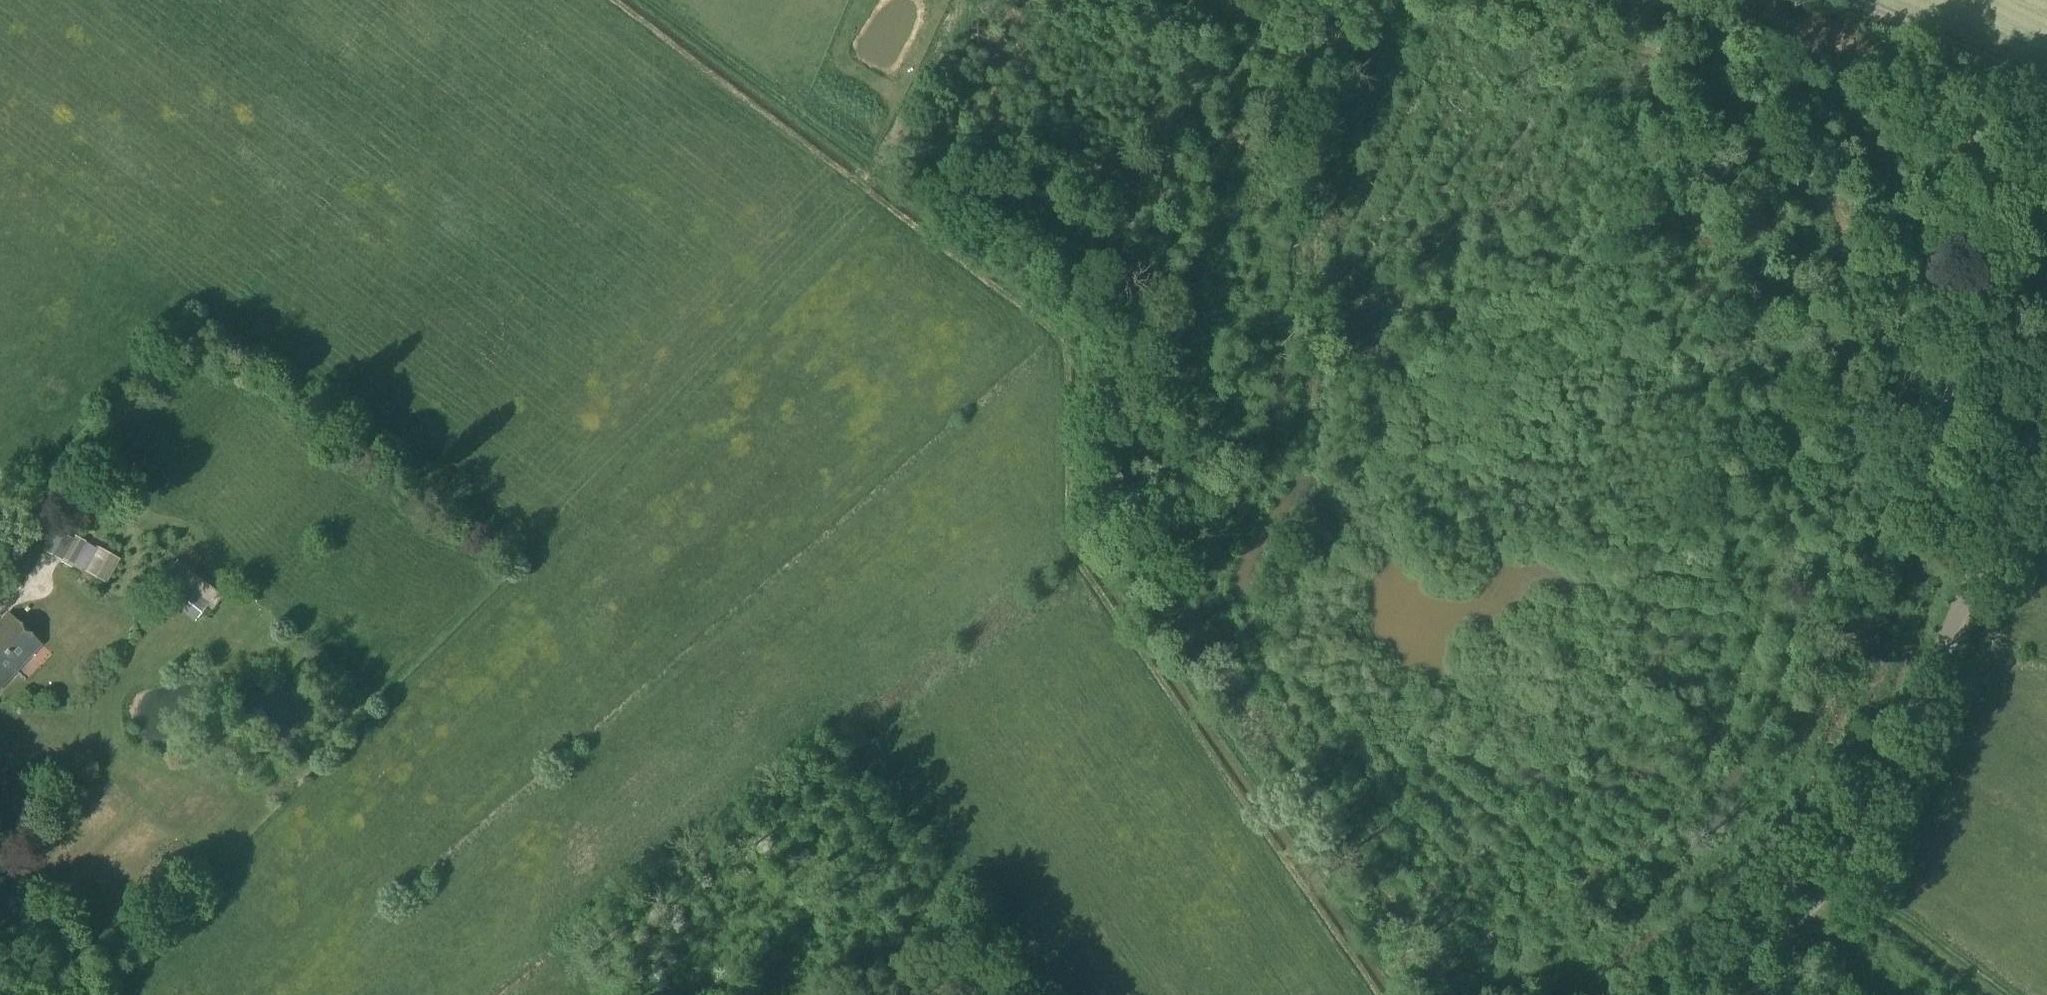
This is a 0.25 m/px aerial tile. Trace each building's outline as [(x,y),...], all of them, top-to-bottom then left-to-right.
[(73,540),(54,530),(43,552),(62,561),(72,566),(74,562),(86,568),(84,571),(107,582),(119,557),(75,535),(73,540)] [(189,569),(197,559),(191,555),(184,564),(178,559),(155,589),(196,621),(208,606),(212,610),(224,596),(189,569)] [(41,645),(8,613),(0,621),(0,686),(41,645)]
